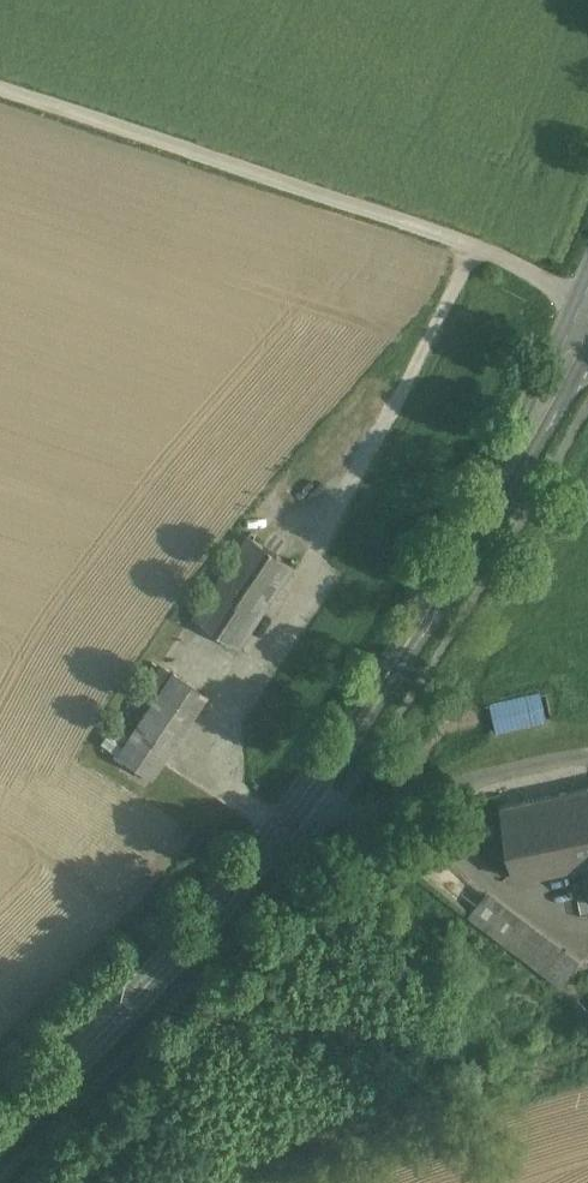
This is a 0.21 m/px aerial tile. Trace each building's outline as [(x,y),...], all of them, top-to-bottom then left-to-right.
[(293,567),(248,536),(194,615),(239,646),(293,567)] [(172,669),(116,749),(149,772),(205,692),(172,669)] [(552,694),(482,710),(489,736),(556,719),(552,694)] [(503,801),(517,872),(586,858),(587,868),(587,783),(503,801)] [(465,884),(444,868),(434,881),(455,897),(465,884)] [(498,900),(485,890),(469,912),(481,921),(498,900)] [(561,949),(498,900),(481,921),(544,970),(561,949)] [(576,961),(561,949),(544,970),(559,982),(576,961)]
